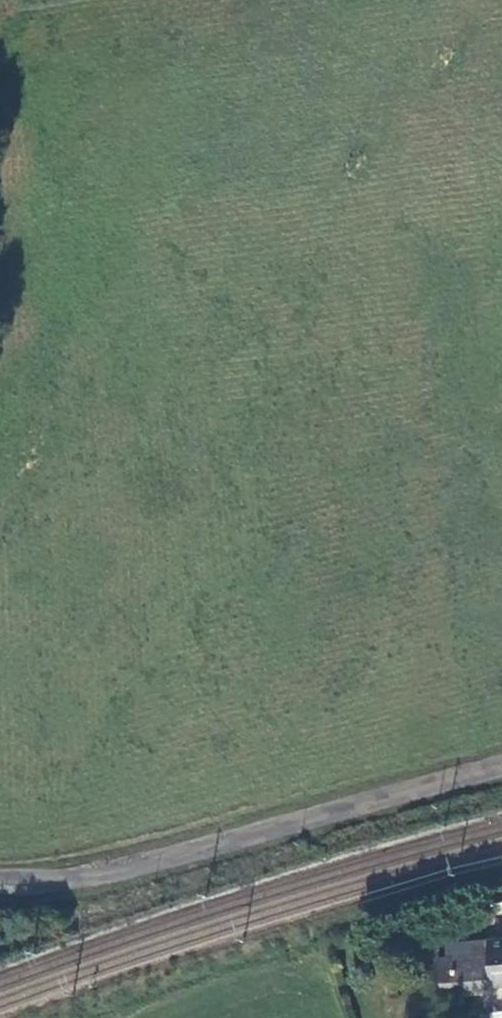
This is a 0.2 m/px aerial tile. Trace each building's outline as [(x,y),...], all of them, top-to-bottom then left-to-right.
[(474,945),(475,957),(442,959),(443,982),(443,988),(496,983),(495,989),(501,989),(501,942),(474,945)]
